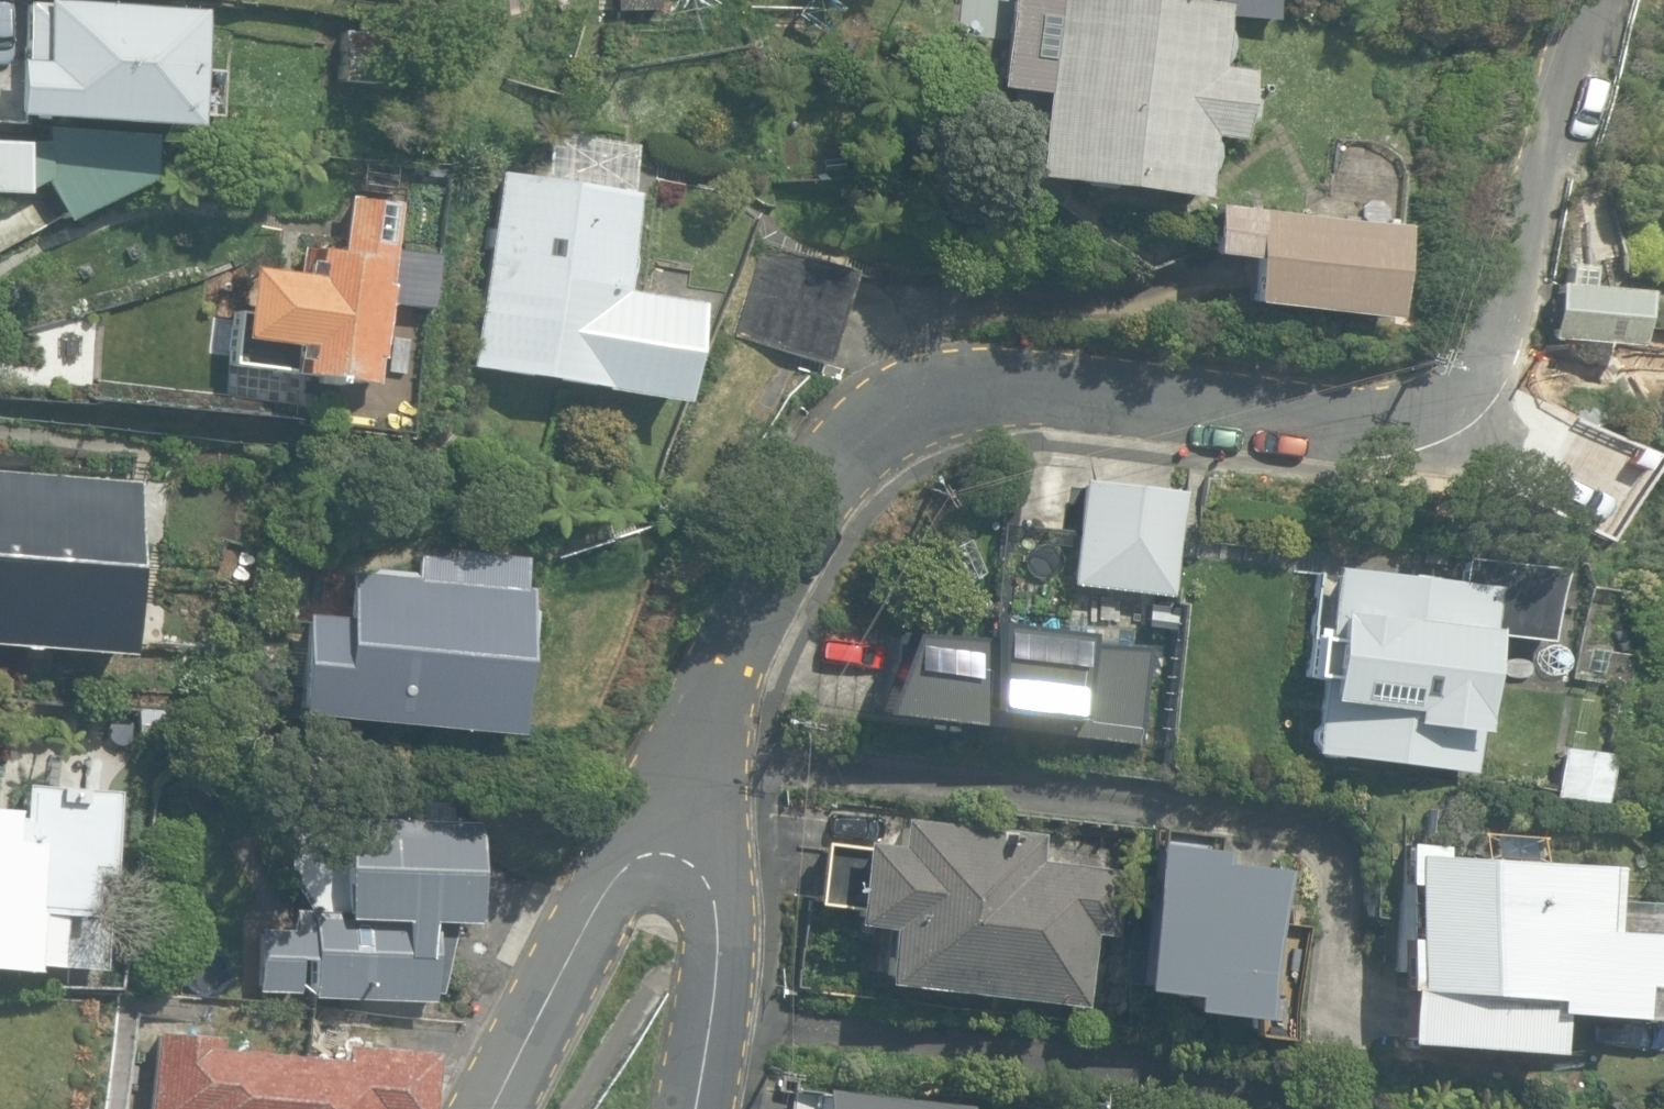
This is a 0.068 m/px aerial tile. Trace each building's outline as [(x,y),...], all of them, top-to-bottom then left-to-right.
[(1199,199),(1202,176),(1203,175),(1204,175),(1205,174),(1206,173),(1207,172),(1207,171),(1208,170),(1209,169),(1209,168),(1210,167),(1210,166),(1211,165),(1211,164),(1212,162),(1212,161),(1212,159),(1213,158),(1213,156),(1212,155),(1212,154),(1212,153),(1212,152),(1212,151),(1211,150),(1211,149),(1210,148),(1210,147),(1210,146),(1209,145),(1208,144),(1208,143),(1207,142),(1206,142),(1207,137),(1236,141),(1245,72),(1217,69),(1217,65),(1218,65),(1218,64),(1219,64),(1220,63),(1221,62),(1222,61),(1222,60),(1223,59),(1224,58),(1224,57),(1225,56),(1226,55),(1226,54),(1226,53),(1227,52),(1227,51),(1227,50),(1227,49),(1227,48),(1228,47),(1228,46),(1228,45),(1228,44),(1228,43),(1228,42),(1227,41),(1227,40),(1227,39),(1226,37),(1226,36),(1226,35),(1225,35),(1225,34),(1225,33),(1224,32),(1223,31),(1223,30),(1222,30),(1222,29),(1224,7),(1170,0),(1004,0),(992,89),(1046,96),(1034,178),(1199,199)] [(12,116),(182,130),(192,14),(25,1),(20,60),(16,60),(12,116)] [(753,37),(781,41),(786,4),(757,1),(753,37)] [(337,80),(374,82),(377,33),(340,30),(337,80)] [(63,223),(149,181),(153,136),(48,128),(47,141),(20,144),(0,142),(0,194),(15,195),(42,180),(63,223)] [(467,368),(672,401),(690,305),(616,292),(631,195),(499,174),(485,261),(467,368)] [(288,375),(372,386),(396,204),(347,197),(340,251),(298,246),(294,274),(243,268),(237,314),(232,313),(226,364),(288,372),(288,375)] [(1243,304),(1382,320),(1393,228),(1213,206),(1207,254),(1248,258),(1243,304)] [(742,338),(826,364),(855,271),(771,245),(742,338)] [(1546,336),(1621,344),(1626,291),(1551,284),(1546,336)] [(1524,505),(1600,553),(1634,500),(1558,452),(1524,505)] [(124,653),(138,484),(0,472),(0,643),(124,653)] [(1186,488),(1076,477),(1066,586),(1176,597),(1186,488)] [(293,713),(513,734),(527,584),(522,584),(524,557),(449,549),(448,558),(413,555),(411,578),(346,571),(342,618),(302,614),(293,713)] [(1306,754),(1470,773),(1486,636),(1545,642),(1553,571),(1461,560),(1458,584),(1330,569),(1322,637),(1306,635),(1301,680),(1314,681),(1306,754)] [(981,634),(896,628),(865,709),(1134,737),(1142,637),(985,610),(981,634)] [(1553,798),(1598,804),(1604,755),(1560,749),(1553,798)] [(25,971),(25,966),(95,971),(107,794),(15,788),(13,812),(0,811),(0,970),(25,971)] [(309,997),(428,1000),(428,993),(435,993),(453,923),(469,922),(474,822),(347,816),(346,913),(311,910),(310,931),(256,929),(254,990),(295,991),(295,958),(308,958),(309,997)] [(876,984),(1081,1007),(1089,934),(1112,936),(1119,871),(1038,862),(1041,835),(897,818),(894,844),(859,840),(858,847),(819,842),(811,906),(848,910),(846,924),(882,928),(876,984)] [(1531,837),(1487,834),(1485,860),(1440,857),(1440,846),(1401,844),(1392,989),(1395,989),(1391,1042),(1545,1052),(1548,1014),(1624,1018),(1624,1017),(1661,1019),(1663,983),(1647,982),(1650,937),(1663,938),(1663,904),(1600,900),(1602,866),(1529,862),(1531,837)] [(1223,856),(1147,847),(1130,989),(1181,995),(1179,1010),(1219,1014),(1217,1036),(1291,1044),(1305,921),(1280,918),(1286,868),(1222,861),(1223,856)] [(423,1053),(332,1047),(331,1058),(211,1049),(212,1038),(153,1034),(147,1108),(420,1108),(423,1053)] [(961,1105),(950,1103),(950,1102),(786,1085),(784,1108),(961,1108),(961,1105)]
